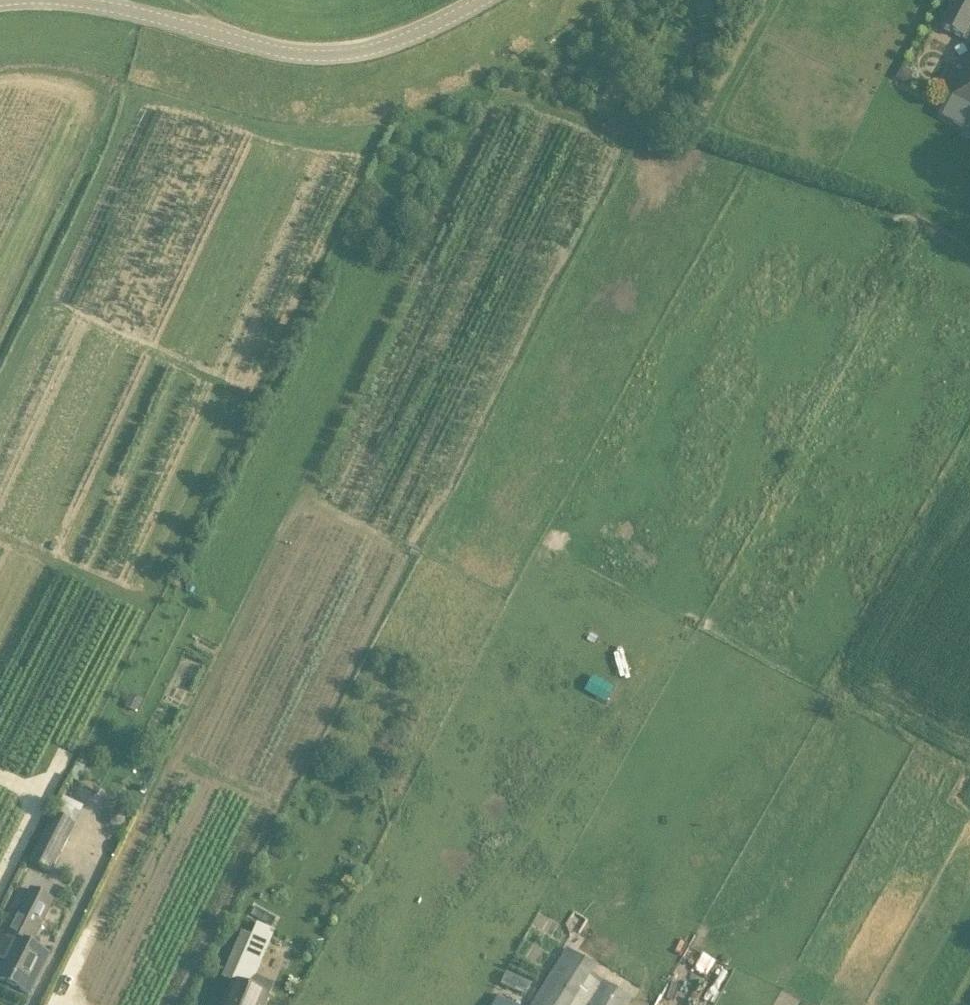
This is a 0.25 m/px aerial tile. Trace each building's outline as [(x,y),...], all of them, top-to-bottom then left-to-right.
[(961,0),(955,0),(941,28),(969,43),(969,5),(961,0)] [(939,116),(969,132),(969,58),(950,95),(939,116)] [(137,714),(144,701),(132,695),(125,708),(137,714)] [(81,755),(78,762),(85,766),(88,759),(81,755)] [(51,872),(75,826),(54,815),(30,861),(51,872)] [(50,954),(32,946),(54,901),(30,890),(9,933),(14,935),(0,963),(0,979),(30,994),(50,954)] [(269,998),(250,990),(274,931),(256,924),(222,1004),(266,1004),(269,998)] [(567,950),(533,1004),(628,1004),(631,1000),(590,975),(595,968),(567,950)] [(255,982),(273,993),(277,985),(259,974),(255,982)]
